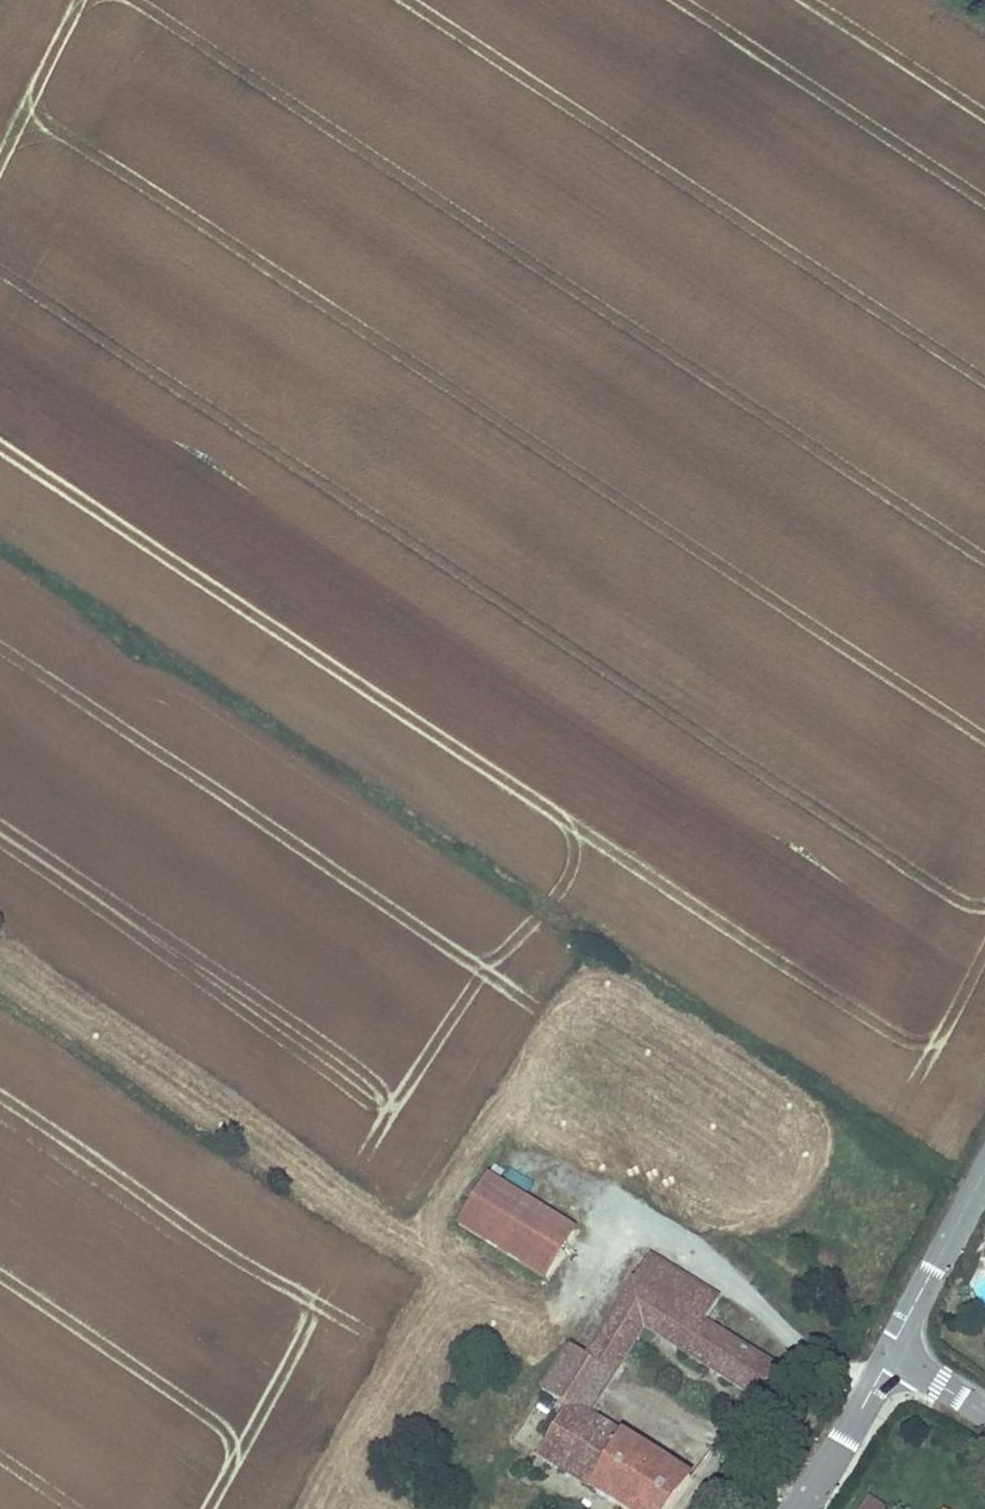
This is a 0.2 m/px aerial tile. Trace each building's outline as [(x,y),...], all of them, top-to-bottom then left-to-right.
[(578,1234),(490,1181),(461,1229),(549,1282),(578,1234)] [(593,1419),(645,1335),(755,1405),(776,1370),(705,1325),(719,1297),(650,1257),(584,1360),(570,1350),(540,1397),(568,1414),(539,1463),(607,1508),(676,1508),(692,1486),(593,1419)] [(870,1499),(864,1508),(887,1508),(870,1499)]
